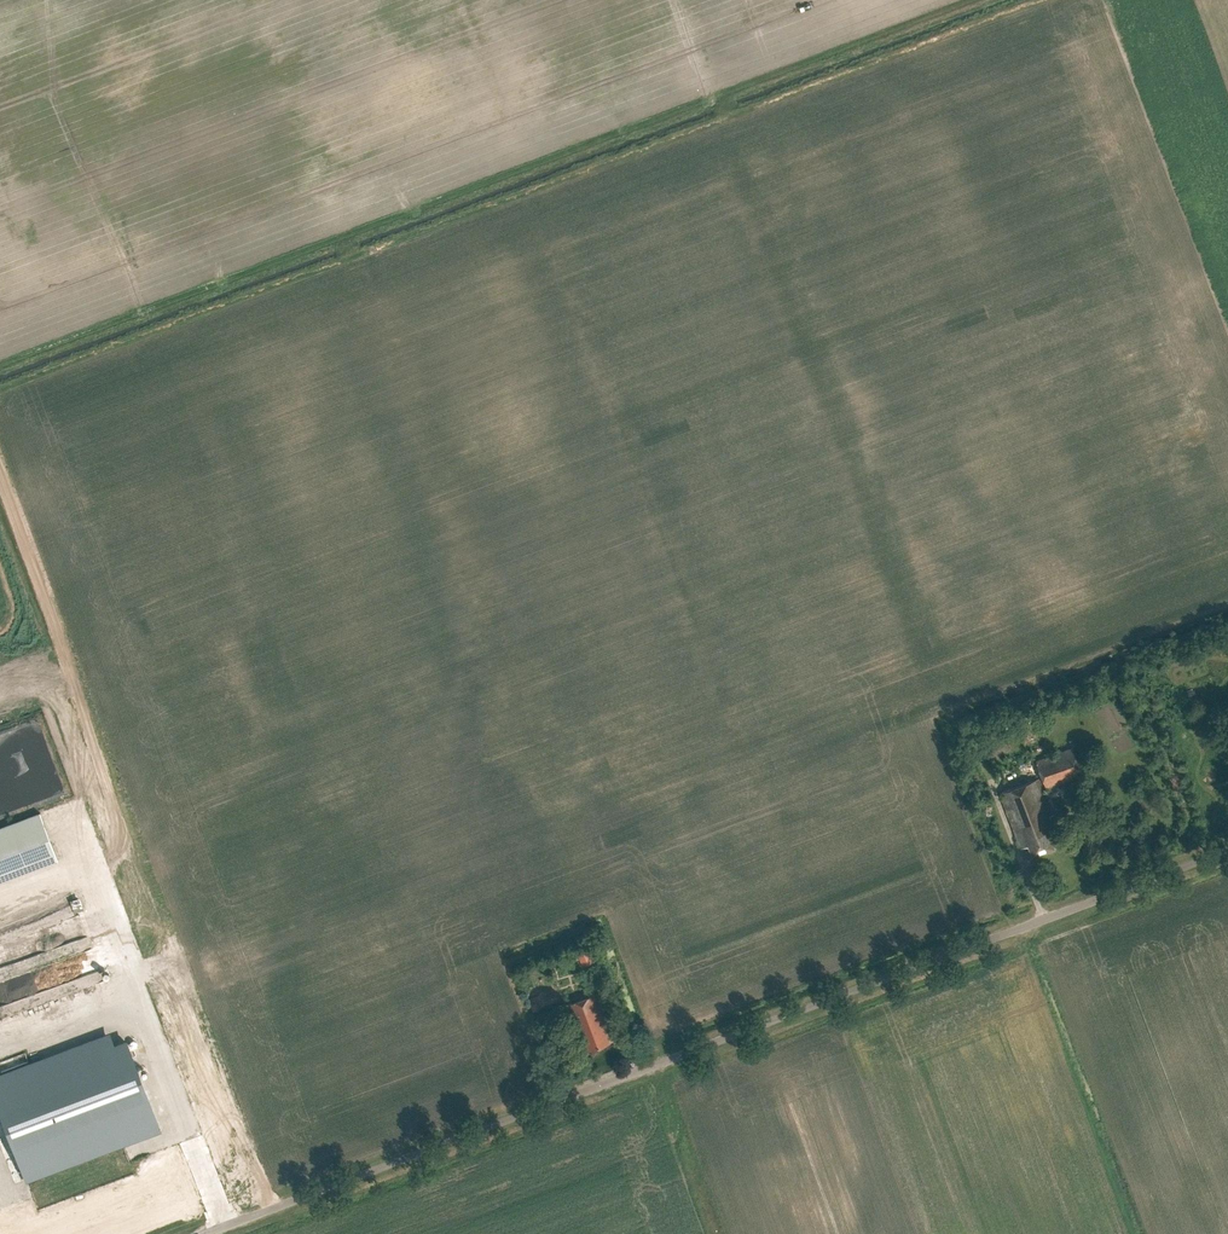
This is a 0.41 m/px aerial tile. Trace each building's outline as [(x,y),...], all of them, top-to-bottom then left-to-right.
[(1055,785),(1084,775),(1073,747),(1037,761),(1047,788),(1055,785)] [(1051,836),(1057,834),(1050,816),(1054,814),(1040,778),(1000,792),(1021,848),(1029,844),(1034,855),(1055,847),(1051,836)] [(1057,790),(1055,785),(1047,788),(1050,794),(1057,791),(1057,790)] [(40,813),(0,828),(0,881),(57,859),(40,813)] [(579,953),(583,965),(595,961),(591,949),(579,953)] [(610,1025),(598,993),(568,1004),(580,1036),(585,1034),(590,1049),(611,1041),(605,1026),(610,1025)] [(539,995),(529,998),(534,1012),(541,1009),(537,1001),(541,999),(539,995)] [(0,1074),(0,1114),(26,1184),(162,1132),(126,1038),(114,1043),(110,1032),(0,1074)]
